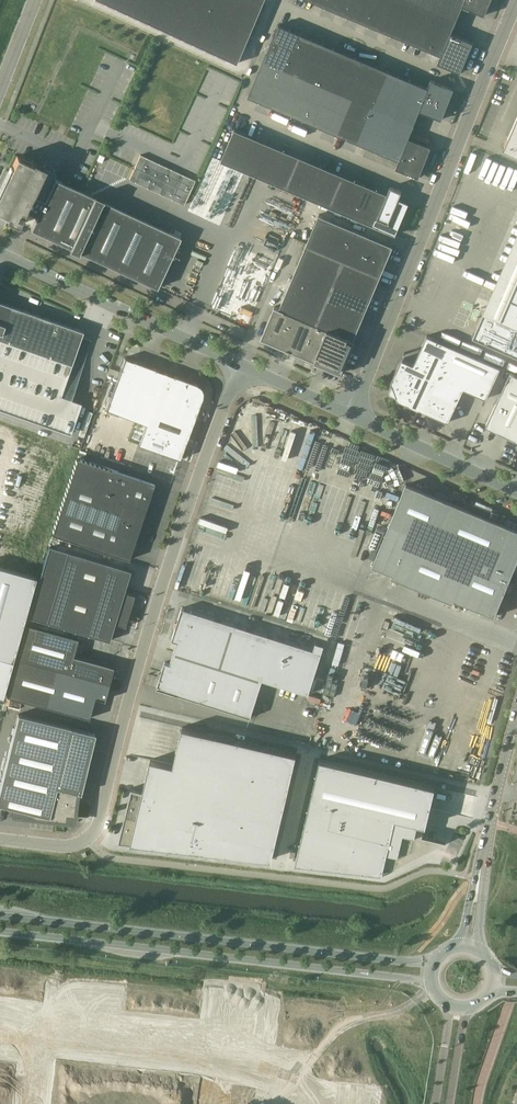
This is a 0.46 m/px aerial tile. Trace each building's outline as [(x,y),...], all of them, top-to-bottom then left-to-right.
[(95,2),(237,66),(266,0),(96,0),(95,2)] [(440,55),(437,63),(460,73),(473,42),(451,33),(462,6),(484,15),(491,0),(310,0),(440,55)] [(427,88),(290,30),(278,24),(247,100),(399,160),(396,168),(419,177),(431,147),(408,138),(419,111),(441,119),(453,89),(430,80),(427,88)] [(511,138),(508,137),(503,148),(503,147),(502,148),(516,154),(516,124),(511,138)] [(387,194),(234,129),(221,161),(395,235),(409,203),(398,199),(401,192),(390,187),(387,194)] [(122,166),(135,140),(117,131),(103,156),(122,166)] [(17,156),(12,166),(10,165),(0,186),(0,217),(6,220),(5,222),(17,228),(24,211),(36,217),(30,229),(70,247),(69,249),(78,253),(79,252),(156,288),(180,237),(54,178),(44,200),(32,195),(45,167),(33,161),(33,163),(17,156)] [(393,246),(319,214),(279,308),(274,306),(261,338),(321,362),(320,364),(341,373),(350,352),(348,351),(393,246)] [(498,317),(484,311),(472,335),(516,355),(516,273),(498,317)] [(72,432),(82,401),(62,394),(84,329),(0,299),(0,406),(72,432)] [(500,368),(427,336),(426,336),(413,365),(401,360),(405,353),(404,353),(390,382),(392,386),(389,393),(395,396),(397,400),(418,410),(419,409),(448,423),(463,389),(486,399),(500,368)] [(179,459),(203,396),(202,396),(202,395),(203,394),(203,392),(203,391),(202,390),(202,389),(201,388),(200,387),(199,386),(198,385),(197,384),(124,357),(106,408),(146,423),(139,444),(179,459)] [(510,373),(485,426),(516,441),(516,376),(510,373)] [(129,560),(154,483),(77,457),(51,534),(129,560)] [(516,578),(516,530),(406,485),(389,527),(409,535),(391,577),(453,603),(454,600),(494,617),(505,591),(511,593),(516,578)] [(129,615),(132,606),(131,606),(134,595),(124,591),(130,570),(49,545),(28,616),(109,641),(114,623),(125,626),(128,615),(129,615)] [(0,566),(0,696),(2,697),(36,577),(0,566)] [(319,652),(182,608),(172,640),(177,641),(170,664),(164,662),(156,688),(250,717),(262,680),(306,694),(319,652)] [(112,667),(72,656),(77,639),(26,624),(13,669),(6,696),(58,710),(63,689),(103,700),(104,700),(113,667),(112,667)] [(330,676),(346,677),(347,645),(338,644),(338,657),(331,657),(330,676)] [(88,764),(95,733),(71,727),(18,714),(0,787),(0,805),(32,812),(31,818),(66,822),(67,815),(75,816),(78,793),(80,793),(88,764)] [(271,858),(296,753),(182,726),(173,764),(150,759),(130,842),(271,858)] [(435,786),(320,759),(296,861),(384,871),(445,840),(423,835),(435,786)] [(133,981),(130,1002),(141,1003),(144,982),(133,981)] [(146,983),(144,1003),(155,1004),(157,984),(146,983)] [(159,984),(157,1004),(169,1006),(171,985),(159,984)] [(173,986),(170,1006),(182,1007),(184,987),(173,986)] [(186,987),(184,1008),(196,1009),(198,989),(186,987)] [(57,1061),(55,1080),(67,1082),(66,1093),(73,1094),(75,1074),(67,1073),(68,1063),(57,1061)] [(6,1084),(7,1076),(9,1063),(0,1062),(0,1084),(6,1084)] [(76,1074),(74,1095),(81,1096),(83,1084),(94,1085),(96,1066),(85,1064),(84,1075),(76,1074)] [(98,1066),(95,1085),(107,1087),(105,1098),(113,1099),(115,1079),(108,1078),(109,1067),(98,1066)] [(117,1079),(114,1099),(121,1100),(123,1089),(134,1090),(137,1070),(125,1069),(124,1080),(117,1079)] [(138,1070),(135,1090),(147,1091),(146,1103),(153,1103),(156,1083),(148,1082),(149,1072),(138,1070)] [(179,1075),(178,1087),(198,1090),(199,1077),(179,1075)] [(6,1084),(6,1090),(13,1091),(15,1077),(7,1076),(6,1084)] [(178,1089),(176,1100),(196,1102),(198,1091),(178,1089)]
